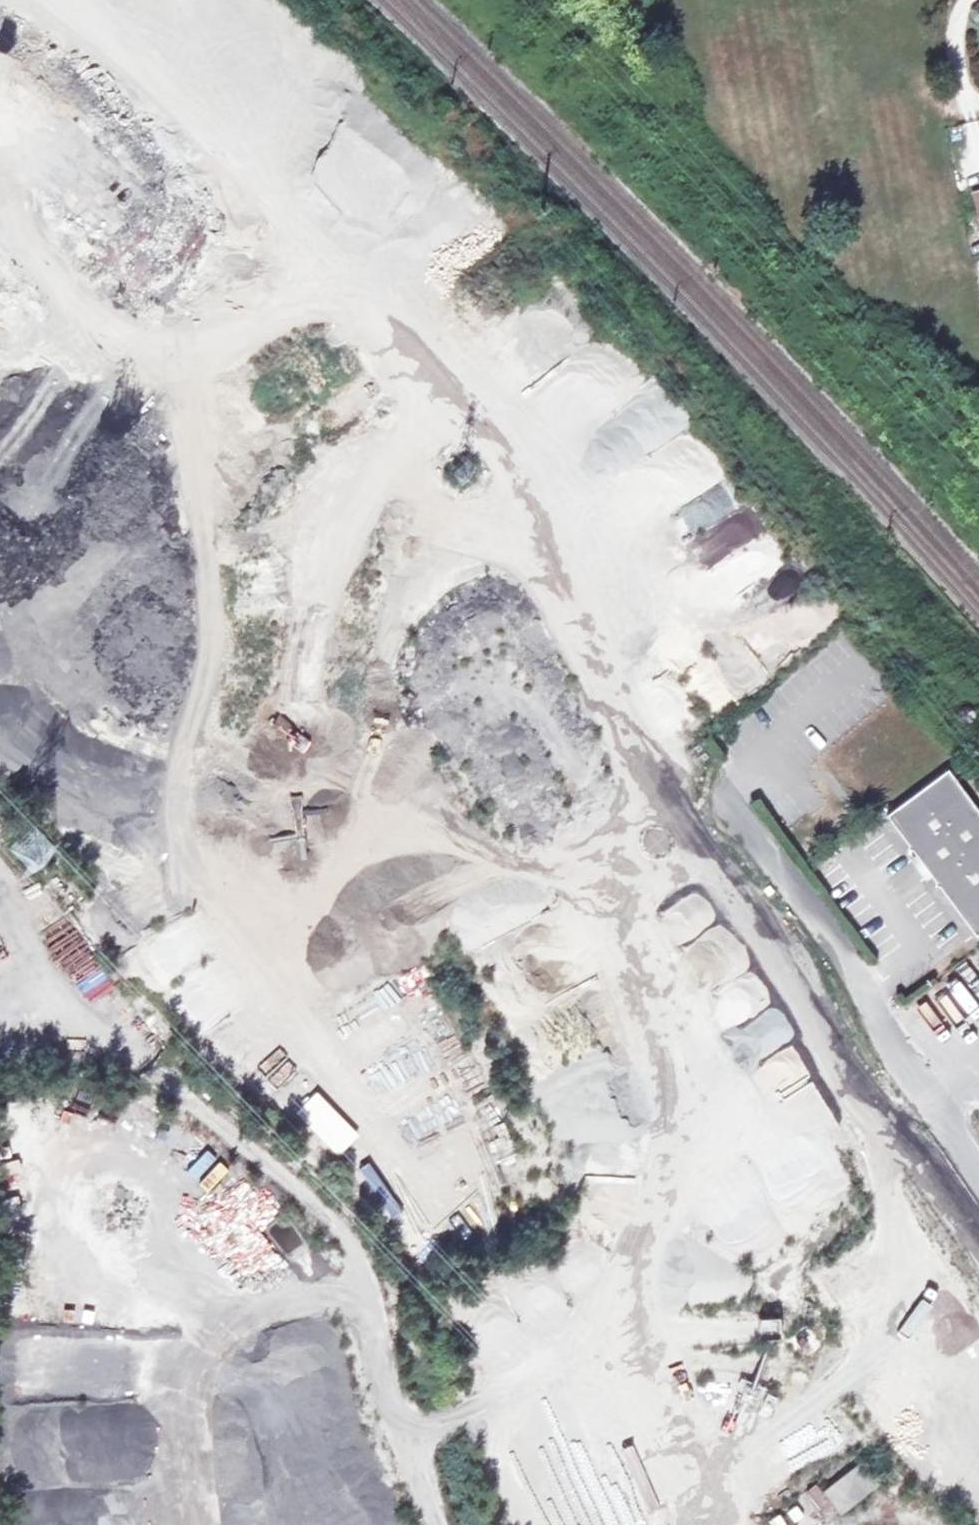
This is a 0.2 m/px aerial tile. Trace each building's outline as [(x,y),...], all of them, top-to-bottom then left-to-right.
[(947,769),(886,814),(907,843),(907,848),(911,849),(916,855),(930,874),(935,880),(934,884),(938,885),(975,935),(978,932),(978,812),(947,769)] [(33,874),(54,853),(30,829),(9,850),(33,874)] [(930,874),(916,855),(912,858),(925,877),(930,874)] [(231,1239),(216,1257),(249,1284),(289,1234),(252,1204),(227,1235),(231,1239)] [(850,1471),(822,1492),(837,1513),(865,1492),(850,1471)]
